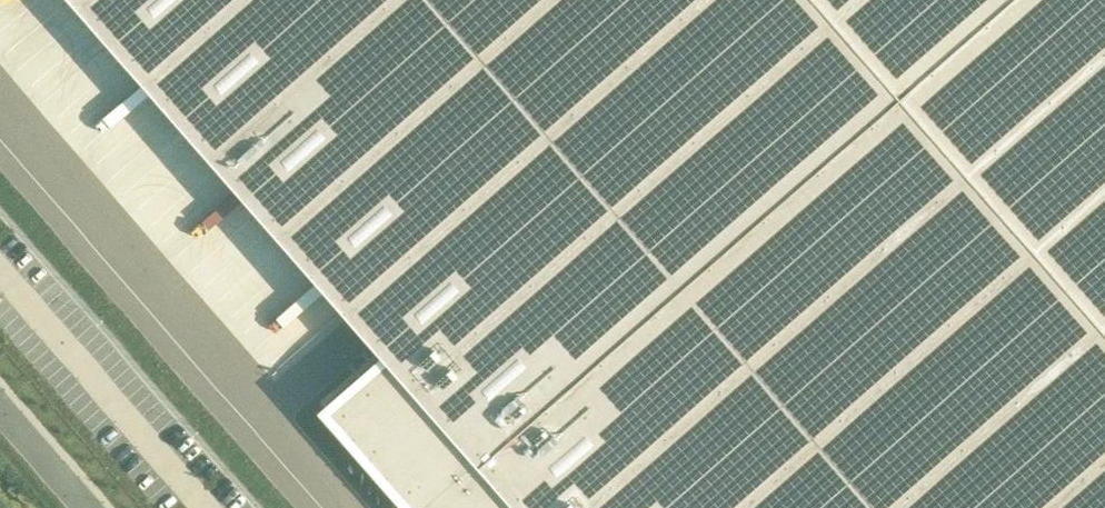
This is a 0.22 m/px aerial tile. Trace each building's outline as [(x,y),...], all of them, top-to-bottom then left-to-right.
[(387,344),(393,351),(329,407),(418,507),(1104,507),(1104,0),(86,0),(387,344)]
